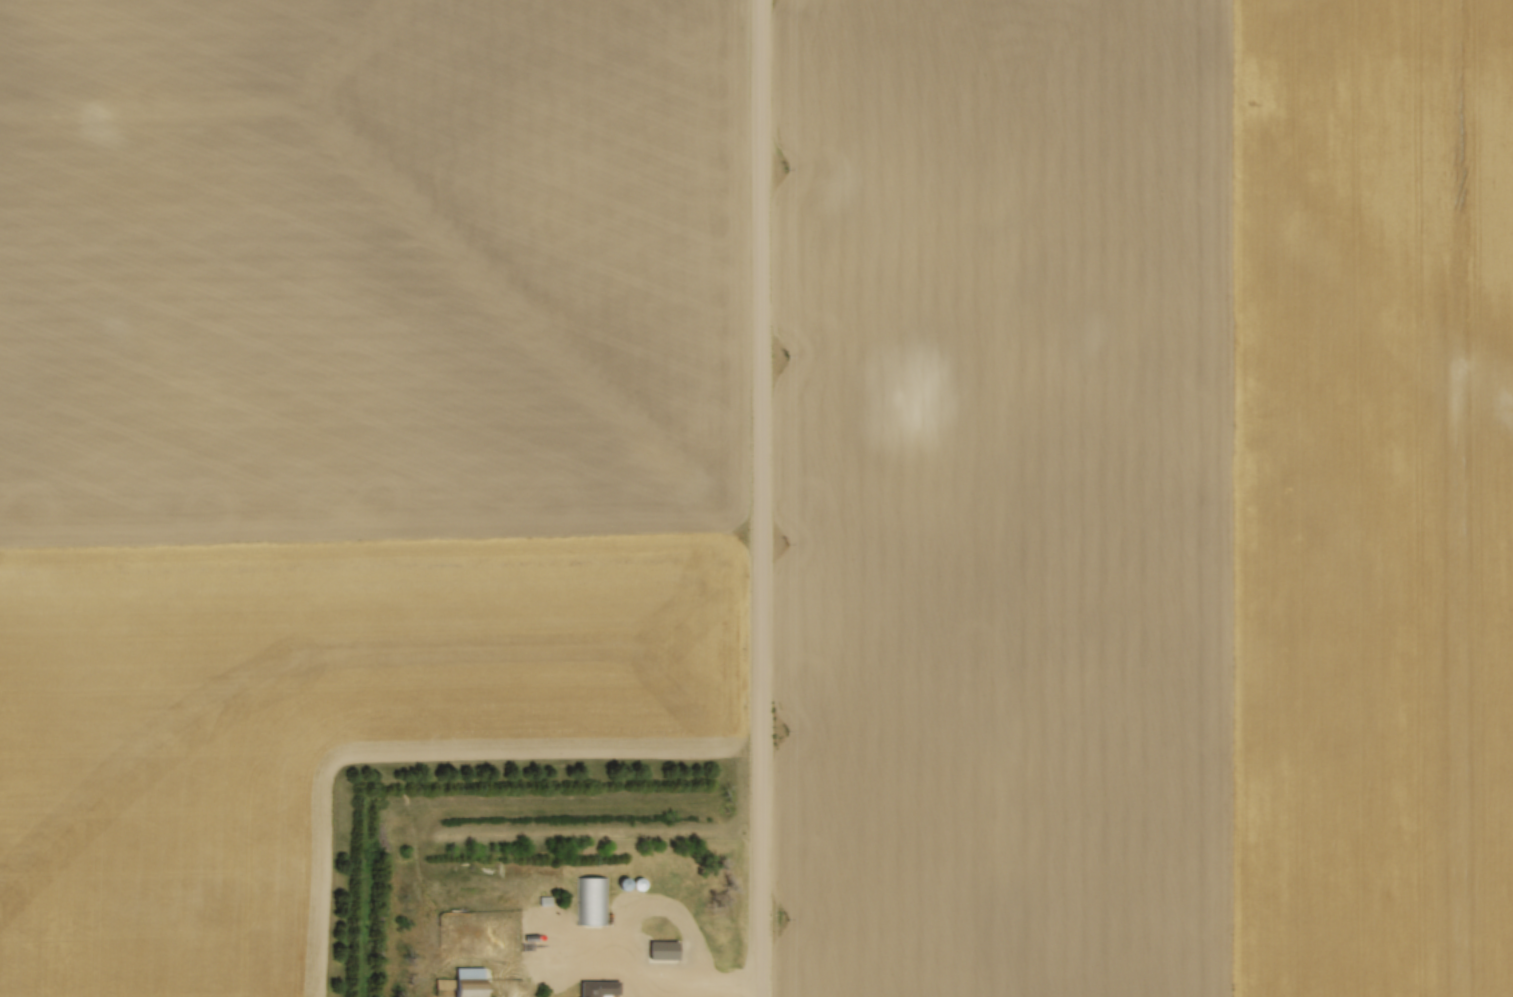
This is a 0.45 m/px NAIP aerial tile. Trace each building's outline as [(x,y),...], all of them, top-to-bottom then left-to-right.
[(575,876),(607,876),(607,923),(575,923),(575,876)] [(674,941),(673,957),(643,956),(644,940),(674,941)] [(480,966),(480,996),(454,996),(454,967),(480,966)] [(605,994),(606,996),(574,996),(574,980),(615,980),(615,994),(605,994)]
